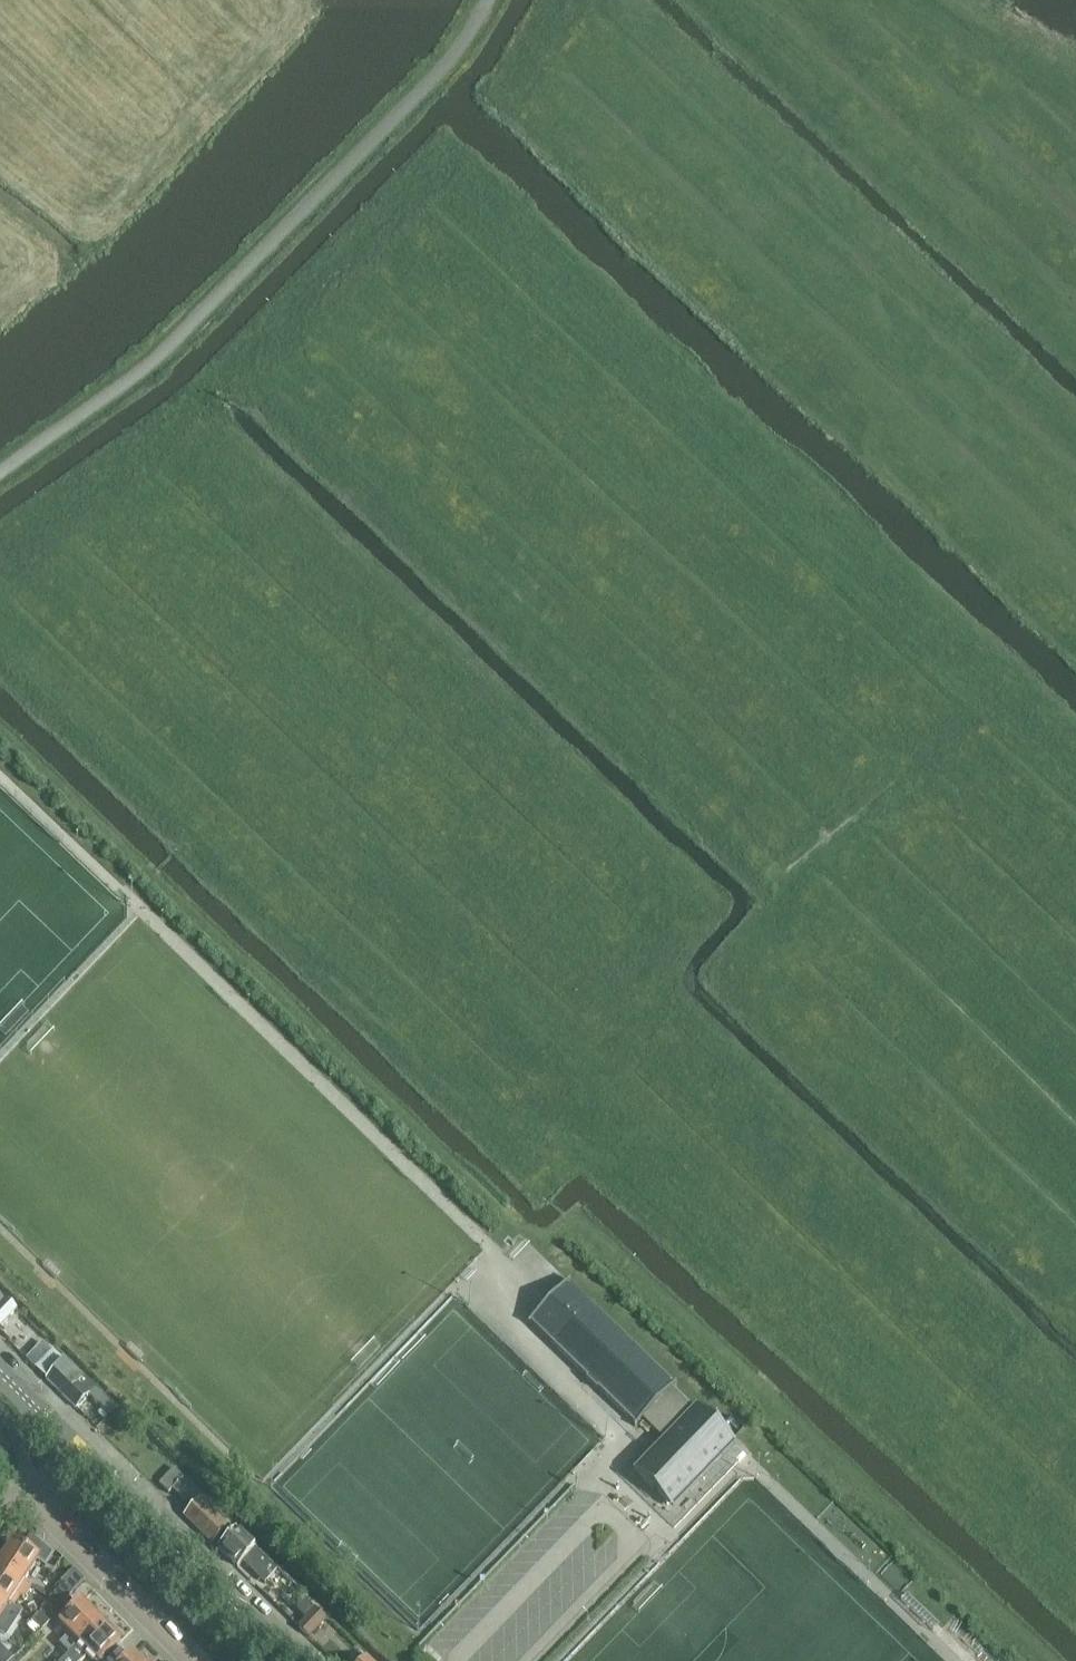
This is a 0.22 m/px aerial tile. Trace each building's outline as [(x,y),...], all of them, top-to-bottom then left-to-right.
[(17,1309),(7,1299),(0,1306),(0,1326),(17,1309)] [(701,1477),(702,1478),(736,1444),(695,1405),(692,1408),(671,1388),(676,1383),(674,1382),(673,1383),(587,1302),(588,1300),(587,1299),(546,1341),(548,1343),(549,1341),(586,1377),(585,1378),(597,1389),(598,1388),(635,1424),(634,1425),(635,1426),(642,1419),(663,1439),(648,1455),(649,1455),(634,1471),(643,1480),(653,1490),(667,1503),(696,1472),(701,1477)] [(36,1368),(47,1378),(46,1378),(77,1408),(89,1395),(109,1416),(117,1408),(82,1373),(79,1376),(52,1350),(36,1368)] [(168,1493),(173,1489),(183,1478),(174,1468),(159,1484),(168,1493)] [(183,1478),(173,1489),(192,1507),(184,1515),(212,1543),(230,1525),(202,1497),(183,1478)] [(218,1548),(237,1567),(242,1562),(265,1584),(278,1570),(260,1552),(256,1548),(236,1529),(218,1548)] [(12,1542),(0,1561),(0,1566),(23,1582),(38,1559),(47,1564),(53,1554),(34,1534),(24,1549),(12,1542)] [(9,1604),(13,1607),(20,1596),(23,1598),(31,1587),(23,1582),(0,1566),(0,1599),(9,1604)] [(45,1602),(54,1611),(72,1593),(64,1584),(45,1602)] [(0,1599),(0,1618),(9,1604),(0,1599)] [(296,1609),(306,1618),(298,1626),(308,1637),(324,1620),(304,1601),(296,1609)] [(60,1644),(70,1654),(79,1644),(101,1622),(82,1603),(60,1625),(69,1635),(60,1644)] [(34,1620),(42,1629),(51,1621),(42,1612),(34,1620)] [(70,1654),(62,1660),(82,1660),(89,1654),(96,1660),(101,1660),(120,1642),(101,1622),(79,1644),(70,1654)] [(13,1659),(13,1658),(0,1644),(0,1660),(10,1660),(13,1659)]
